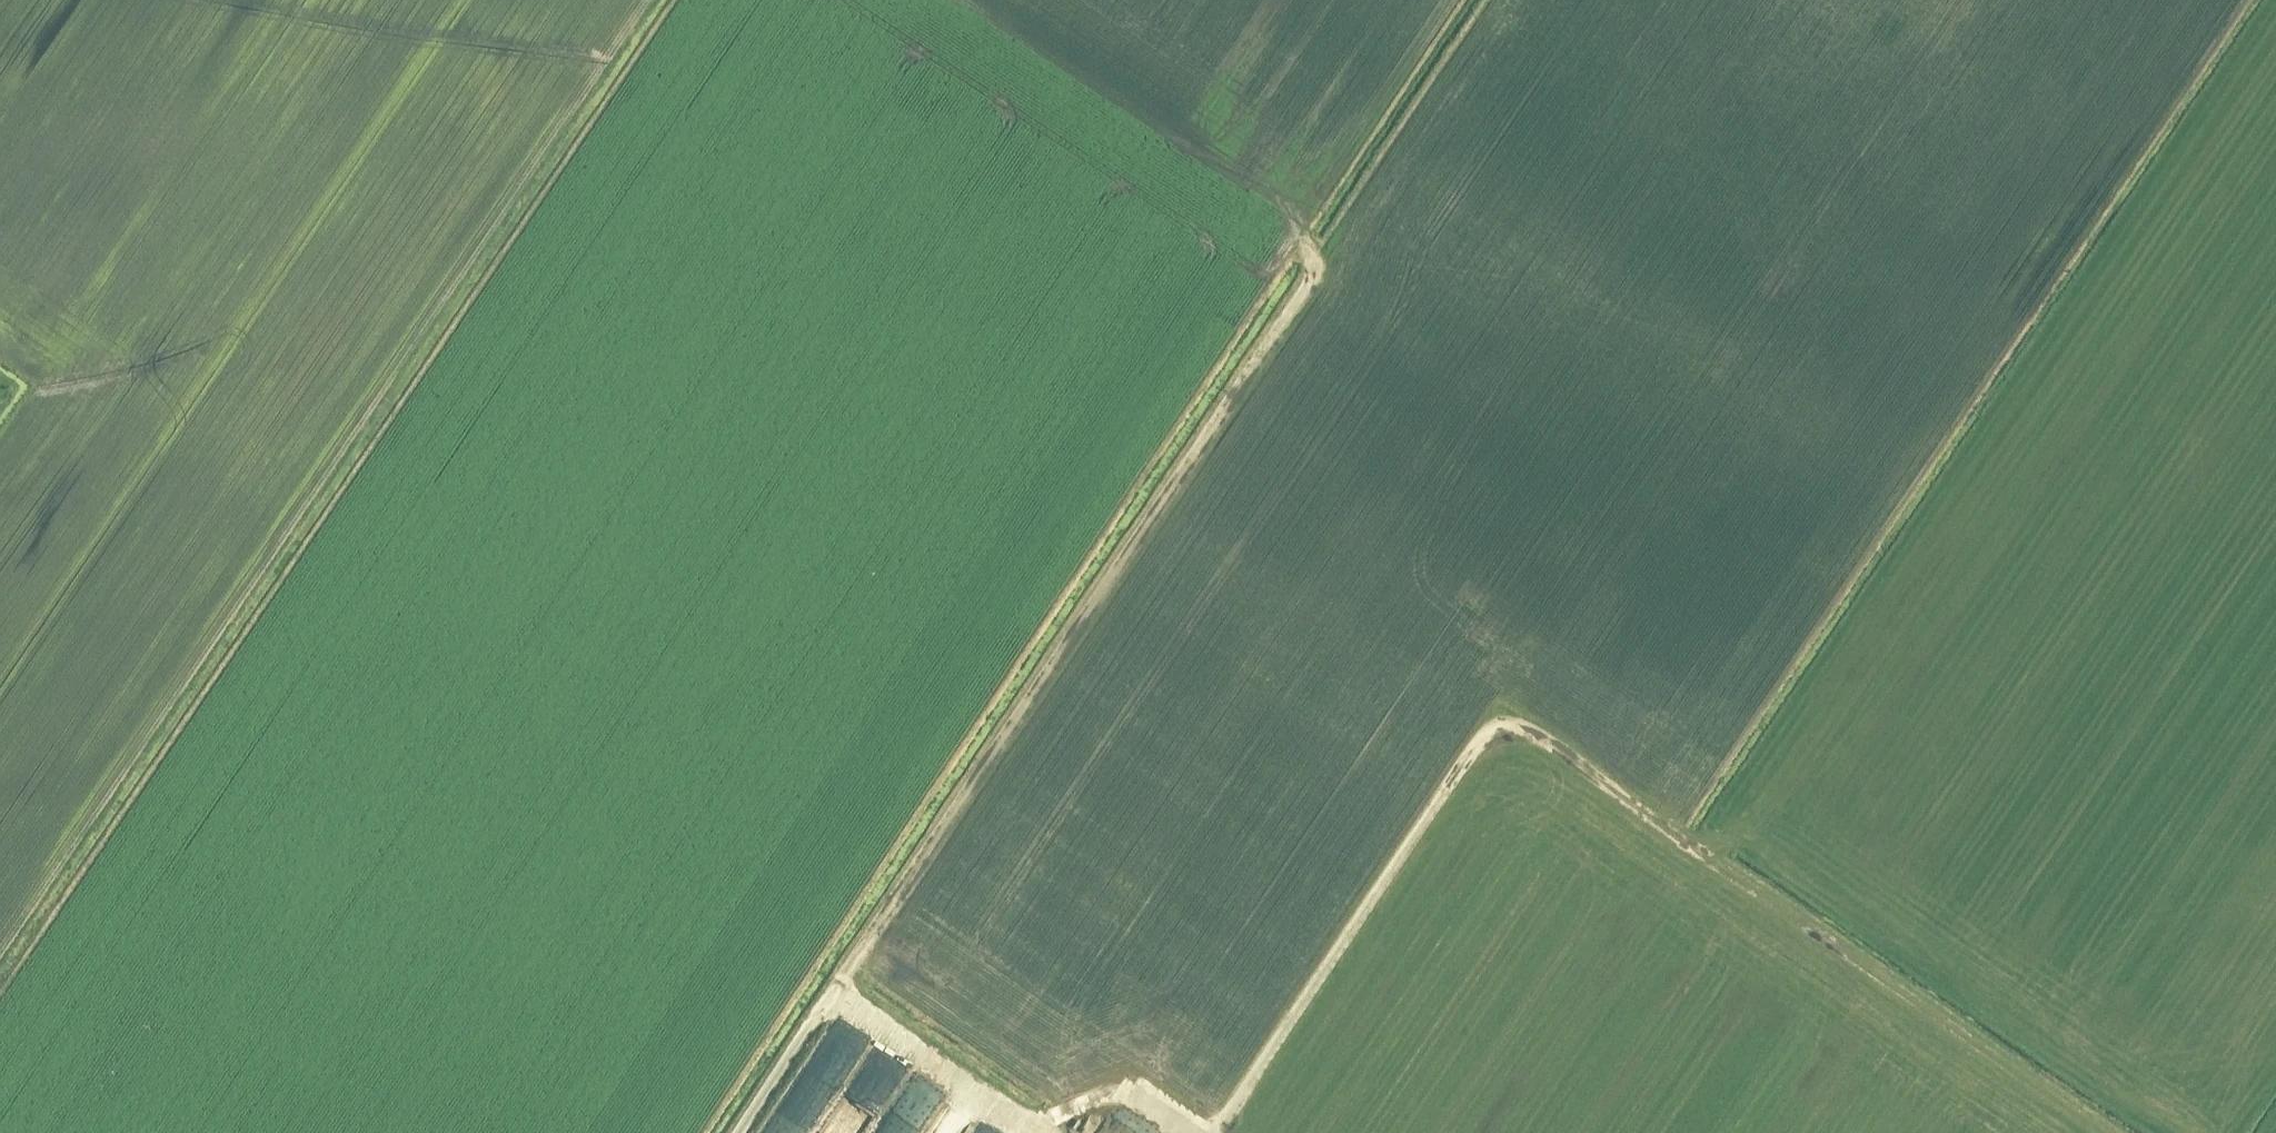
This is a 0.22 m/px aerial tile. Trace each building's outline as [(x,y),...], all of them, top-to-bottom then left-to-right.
[(1117,1132),(1159,1132),(1160,1132),(1121,1107),(1108,1128),(1117,1132)]
